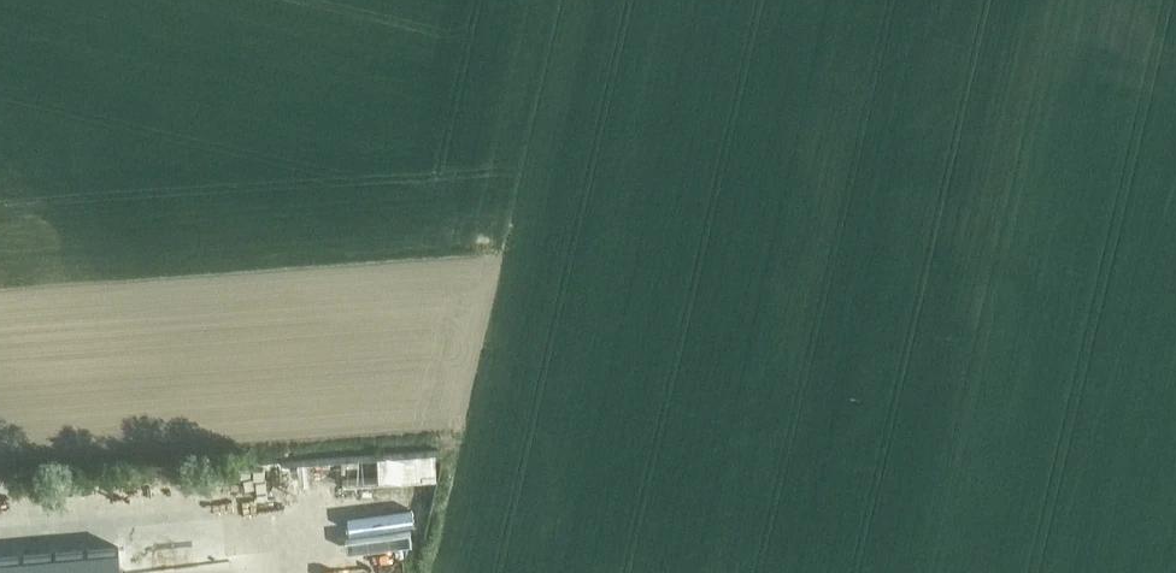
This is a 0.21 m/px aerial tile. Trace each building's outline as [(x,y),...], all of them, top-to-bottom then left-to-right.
[(118,547),(0,557),(0,572),(121,572),(118,547)]
